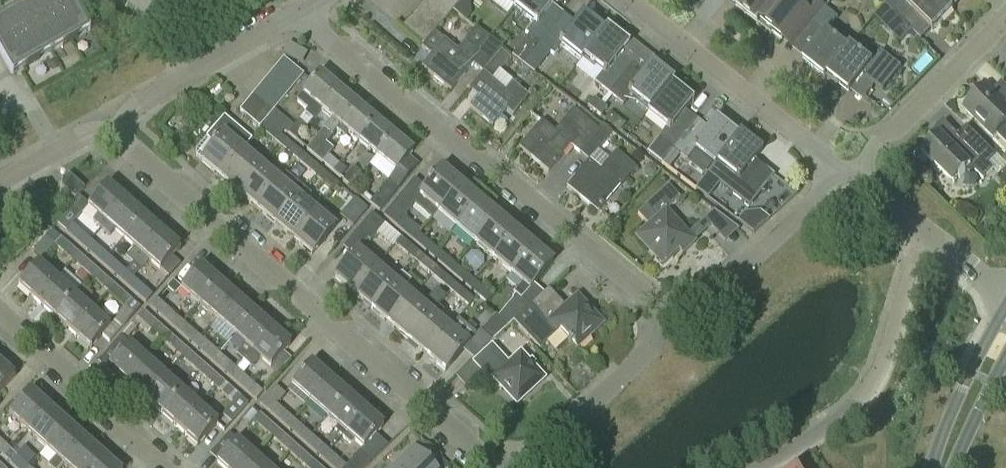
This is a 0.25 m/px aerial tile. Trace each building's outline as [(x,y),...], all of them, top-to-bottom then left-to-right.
[(89,31),(72,0),(33,0),(0,19),(0,55),(11,75),(89,31)] [(449,14),(433,0),(424,0),(419,5),(440,24),(449,14)] [(458,4),(454,0),(433,0),(449,14),(458,4)] [(563,13),(552,4),(555,0),(519,0),(516,4),(514,7),(533,22),(525,33),(539,44),(563,13)] [(778,0),(742,0),(736,8),(758,25),(778,0)] [(826,8),(816,0),(813,0),(806,9),(794,0),(778,0),(758,25),(759,26),(761,23),(783,40),(796,23),(807,32),(826,8)] [(952,11),(941,0),(885,0),(883,2),(904,23),(915,12),(933,30),(952,11)] [(952,11),(949,8),(957,0),(941,0),(952,11)] [(434,32),(440,24),(419,5),(410,15),(432,34),(434,32)] [(825,79),(851,46),(851,45),(848,49),(827,32),(838,18),(826,8),(807,32),(819,41),(802,61),(825,79)] [(580,60),(607,27),(606,27),(604,30),(581,12),(574,22),(563,13),(539,44),(553,55),(561,45),(580,60)] [(423,45),(432,34),(410,15),(401,26),(423,45)] [(608,93),(632,63),(621,55),(629,45),(607,27),(580,60),(581,61),(583,57),(602,72),(594,82),(608,93)] [(422,67),(450,91),(473,65),(482,72),(499,51),(500,51),(502,49),(486,36),(475,28),(463,43),(457,51),(434,32),(432,34),(423,45),(421,46),(431,55),(422,67)] [(828,76),(850,93),(863,76),(875,86),(894,62),(881,51),(876,58),(866,50),(863,55),(851,46),(825,79),(828,76)] [(499,51),(482,72),(491,80),(469,107),(492,126),(505,110),(511,115),(528,97),(511,82),(504,91),(491,80),(509,59),(499,51)] [(274,68),(294,85),(302,76),(281,59),(274,68)] [(534,73),(535,72),(538,68),(526,60),(523,64),(534,73)] [(646,112),(673,79),(651,62),(643,72),(632,63),(608,93),(622,104),(630,94),(648,108),(645,112),(646,112)] [(286,94),(294,85),(274,68),(266,77),(286,94)] [(321,111),(338,91),(319,74),(296,101),(308,111),(304,114),(312,121),(320,111),(321,111)] [(278,103),(286,94),(266,77),(258,86),(278,103)] [(672,149),(695,119),(684,111),(692,100),(670,83),(673,79),(646,112),(666,128),(657,138),(658,139),(648,152),(662,163),(672,150),(672,149)] [(270,113),(278,103),(258,86),(251,95),(270,113)] [(986,87),(964,109),(992,138),(995,134),(1005,145),(1005,106),(986,87)] [(336,130),(356,106),(338,91),(321,111),(332,121),(307,149),(315,156),(325,144),(324,143),(336,130)] [(258,127),(270,113),(251,95),(238,110),(258,127)] [(594,99),(588,106),(601,117),(607,109),(594,99)] [(358,142),(375,122),(356,106),(336,130),(344,137),(347,133),(358,142)] [(596,134),(597,132),(572,111),(554,132),(540,121),(518,148),(547,173),(570,147),(579,154),(596,134)] [(242,150),(251,140),(224,117),(207,138),(195,151),(196,157),(201,161),(201,162),(219,177),(242,150)] [(716,163),(739,133),(736,136),(714,118),(706,128),(695,119),(672,149),(672,150),(686,161),(694,151),(714,166),(716,163)] [(297,122),(293,119),(283,131),(295,141),(307,128),(298,121),(297,122)] [(376,158),(393,137),(375,122),(358,142),(376,158)] [(278,145),(284,138),(266,123),(260,130),(278,145)] [(602,127),(597,132),(596,134),(605,142),(612,135),(602,127)] [(996,156),(967,127),(958,136),(957,134),(948,143),(939,135),(922,152),(953,184),(965,172),(975,172),(983,180),(992,170),(987,165),(996,156)] [(739,133),(716,163),(735,178),(727,188),(742,200),(766,170),(753,160),(761,150),(739,133)] [(394,173),(369,204),(379,212),(416,168),(406,160),(412,153),(393,137),(376,158),(394,173)] [(296,161),(302,154),(284,138),(278,145),(296,161)] [(237,193),(261,166),(243,151),(252,141),(251,140),(242,150),(219,177),(237,193)] [(333,172),(338,165),(328,156),(333,151),(325,144),(315,156),(333,172)] [(565,188),(596,214),(634,169),(615,153),(600,172),(588,162),(565,188)] [(314,177),(320,170),(302,154),(296,161),(314,177)] [(338,165),(333,172),(339,178),(345,171),(338,165)] [(256,209),(279,181),(261,166),(237,193),(256,209)] [(350,188),(361,175),(353,168),(342,181),(350,188)] [(409,208),(412,205),(431,221),(438,213),(437,213),(460,185),(442,169),(425,189),(414,180),(399,198),(409,208)] [(320,170),(314,177),(333,192),(339,186),(320,170)] [(75,200),(78,197),(84,190),(68,175),(59,186),(75,200)] [(703,195),(713,182),(706,176),(696,189),(703,195)] [(274,224),(304,189),(297,183),(290,191),(279,181),(256,209),(274,224)] [(100,229),(124,201),(119,197),(121,191),(112,182),(105,183),(106,185),(86,208),(97,216),(92,221),(100,229)] [(455,228),(479,200),(460,185),(437,213),(438,213),(455,228)] [(682,257),(696,245),(667,213),(681,201),(669,188),(638,215),(649,228),(636,240),(657,263),(655,265),(661,272),(673,261),(671,259),(679,253),(682,257)] [(292,240),(315,213),(305,204),(312,196),(304,189),(274,224),(292,240)] [(396,227),(411,209),(409,208),(399,198),(383,216),(396,227)] [(352,227),(367,210),(354,199),(339,216),(352,227)] [(474,244),(497,216),(479,200),(455,228),(474,244)] [(122,240),(146,212),(137,203),(129,205),(124,201),(100,229),(109,237),(113,232),(122,240)] [(160,233),(156,228),(157,222),(146,212),(122,240),(133,249),(124,258),(132,265),(160,233)] [(315,213),(292,240),(311,256),(334,229),(315,213)] [(396,245),(401,239),(372,214),(357,231),(369,242),(377,234),(392,248),(395,244),(396,245)] [(492,259),(515,231),(497,216),(474,244),(492,259)] [(72,225),(66,232),(84,247),(90,241),(72,225)] [(72,261),(78,254),(52,230),(32,252),(41,260),(54,246),(72,261)] [(510,274),(534,247),(515,231),(492,259),(510,274)] [(160,233),(132,265),(139,270),(147,261),(158,271),(178,249),(180,250),(181,242),(171,234),(165,237),(160,233)] [(431,257),(437,250),(418,234),(412,241),(431,257)] [(413,260),(418,254),(401,239),(396,245),(413,260)] [(102,263),(107,256),(90,241),(84,247),(102,263)] [(532,305),(524,296),(552,263),(534,247),(510,274),(522,284),(513,294),(515,296),(499,317),(498,318),(508,327),(513,322),(532,305)] [(449,272),(455,266),(437,250),(431,257),(449,272)] [(352,295),(376,267),(357,252),(334,279),(352,295)] [(90,278),(97,270),(78,254),(72,261),(90,278)] [(431,276),(436,269),(418,254),(413,260),(431,276)] [(107,256),(102,263),(119,279),(125,272),(107,256)] [(35,302),(55,280),(37,264),(17,286),(35,302)] [(198,305),(218,282),(200,266),(180,290),(198,305)] [(468,288),(473,281),(455,266),(449,272),(468,288)] [(394,283),(395,283),(401,276),(391,268),(385,275),(376,267),(352,295),(371,310),(394,283)] [(450,291),(455,285),(436,269),(431,276),(450,291)] [(108,293),(114,285),(97,270),(90,278),(108,293)] [(125,272),(119,279),(146,302),(152,295),(125,272)] [(53,318),(73,296),(55,280),(35,302),(53,318)] [(475,297),(475,298),(484,305),(492,297),(473,281),(468,288),(477,295),(475,297)] [(215,321),(235,298),(218,282),(198,305),(215,321)] [(412,298),(395,283),(394,283),(371,310),(389,326),(412,298)] [(114,285),(108,293),(125,308),(116,318),(124,325),(139,307),(114,285)] [(475,298),(475,297),(472,300),(455,285),(450,291),(468,307),(475,298)] [(544,294),(513,322),(539,350),(559,332),(576,350),(602,326),(575,297),(564,307),(548,290),(544,294)] [(91,312),(92,312),(98,305),(91,298),(84,306),(73,296),(53,318),(71,334),(91,312)] [(233,336),(253,313),(235,298),(215,321),(233,336)] [(407,341),(437,306),(429,299),(422,306),(412,298),(389,326),(407,341)] [(480,310),(484,305),(475,298),(468,307),(472,303),(480,310)] [(175,330),(182,323),(156,300),(149,307),(175,330)] [(426,357),(449,329),(438,320),(444,312),(437,306),(407,341),(426,357)] [(162,342),(170,334),(143,311),(134,321),(148,334),(150,331),(162,342)] [(109,328),(92,312),(91,312),(71,334),(89,350),(109,328)] [(253,313),(233,336),(244,346),(237,355),(243,360),(271,329),(265,324),(253,313)] [(498,318),(499,317),(496,314),(481,332),(492,342),(502,332),(508,327),(498,318)] [(193,346),(200,338),(182,323),(175,330),(193,346)] [(269,367),(289,345),(271,329),(243,360),(251,368),(259,359),(269,367)] [(449,329),(426,357),(445,372),(468,345),(449,329)] [(502,332),(492,342),(505,356),(516,347),(502,332)] [(180,358),(187,350),(170,334),(162,342),(180,358)] [(126,383),(146,361),(120,338),(107,353),(108,354),(109,351),(116,357),(108,367),(126,383)] [(210,361),(217,354),(200,338),(193,346),(210,361)] [(507,366),(490,348),(474,362),(500,390),(506,385),(521,402),(543,381),(519,355),(507,366)] [(198,374),(205,366),(187,350),(180,358),(198,374)] [(235,369),(217,354),(210,361),(228,377),(235,369)] [(144,399),(164,377),(146,361),(126,383),(144,399)] [(309,402),(328,379),(310,363),(290,386),(309,402)] [(13,377),(0,365),(0,393),(13,377)] [(216,389),(223,382),(205,366),(198,374),(216,389)] [(235,369),(228,377),(255,401),(262,393),(242,375),(235,369)] [(161,415),(181,392),(164,377),(144,399),(161,415)] [(327,417),(346,395),(328,379),(309,402),(327,417)] [(223,382),(216,389),(232,404),(222,415),(231,424),(248,404),(223,382)] [(27,432),(48,408),(30,392),(9,416),(27,432)] [(179,431),(199,408),(181,392),(161,415),(179,431)] [(335,430),(342,436),(364,411),(346,395),(327,417),(337,427),(335,430)] [(270,414),(286,428),(293,420),(277,406),(270,414)] [(46,449),(67,425),(48,408),(27,432),(46,449)] [(199,408),(179,431),(197,447),(217,424),(199,408)] [(363,449),(382,427),(364,411),(342,436),(350,444),(353,440),(363,449)] [(277,431),(259,414),(253,421),(271,437),(277,431)] [(304,443),(310,435),(293,420),(286,428),(304,443)] [(85,441),(67,425),(46,449),(55,457),(47,466),(49,467),(60,467),(63,464),(64,465),(85,441)] [(289,453),(294,447),(277,431),(271,437),(289,453)] [(321,459),(328,451),(310,435),(304,443),(321,459)] [(11,451),(0,440),(0,455),(4,458),(11,451)] [(103,457),(85,441),(64,465),(67,467),(94,467),(103,457)] [(253,457),(236,441),(216,463),(222,467),(243,467),(253,457)] [(312,463),(294,447),(289,453),(305,467),(308,467),(312,463)] [(414,448),(393,467),(434,467),(414,448)] [(28,467),(11,451),(4,458),(14,467),(27,467),(28,467)] [(321,459),(327,463),(333,455),(328,451),(321,459)] [(345,467),(365,467),(369,463),(359,453),(345,467)] [(94,467),(115,467),(103,457),(94,467)] [(253,457),(243,467),(266,467),(253,457)]
